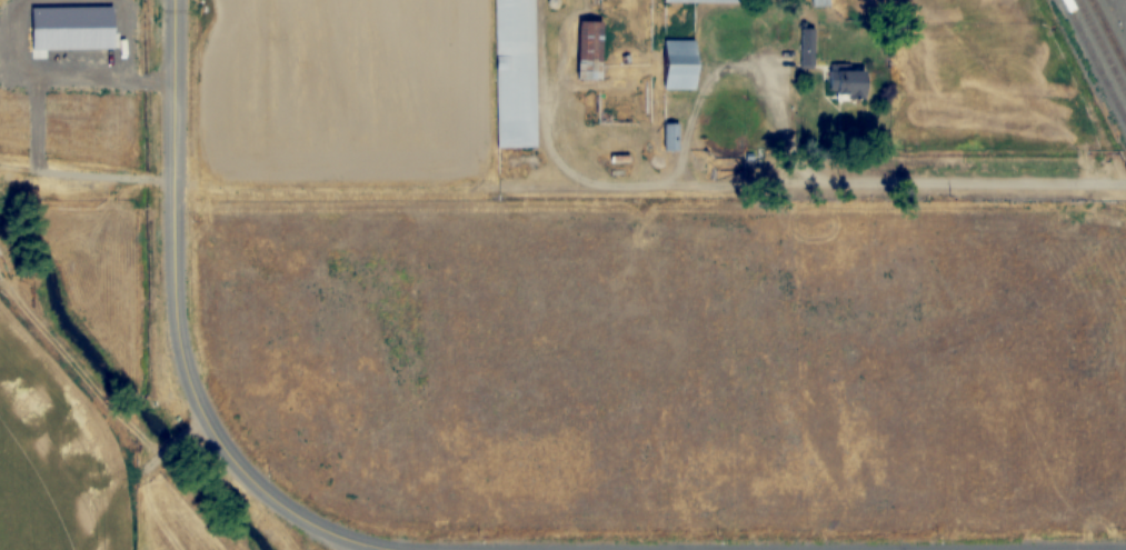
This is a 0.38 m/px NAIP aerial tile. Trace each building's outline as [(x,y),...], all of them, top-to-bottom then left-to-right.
[(539,147),(537,0),(496,0),(497,148),(539,147)] [(605,21),(580,21),(580,79),(605,79),(605,21)] [(667,90),(699,90),(699,40),(667,40),(667,90)] [(870,70),(839,70),(839,99),(870,99),(870,70)] [(665,151),(680,151),(680,124),(665,124),(665,151)]
